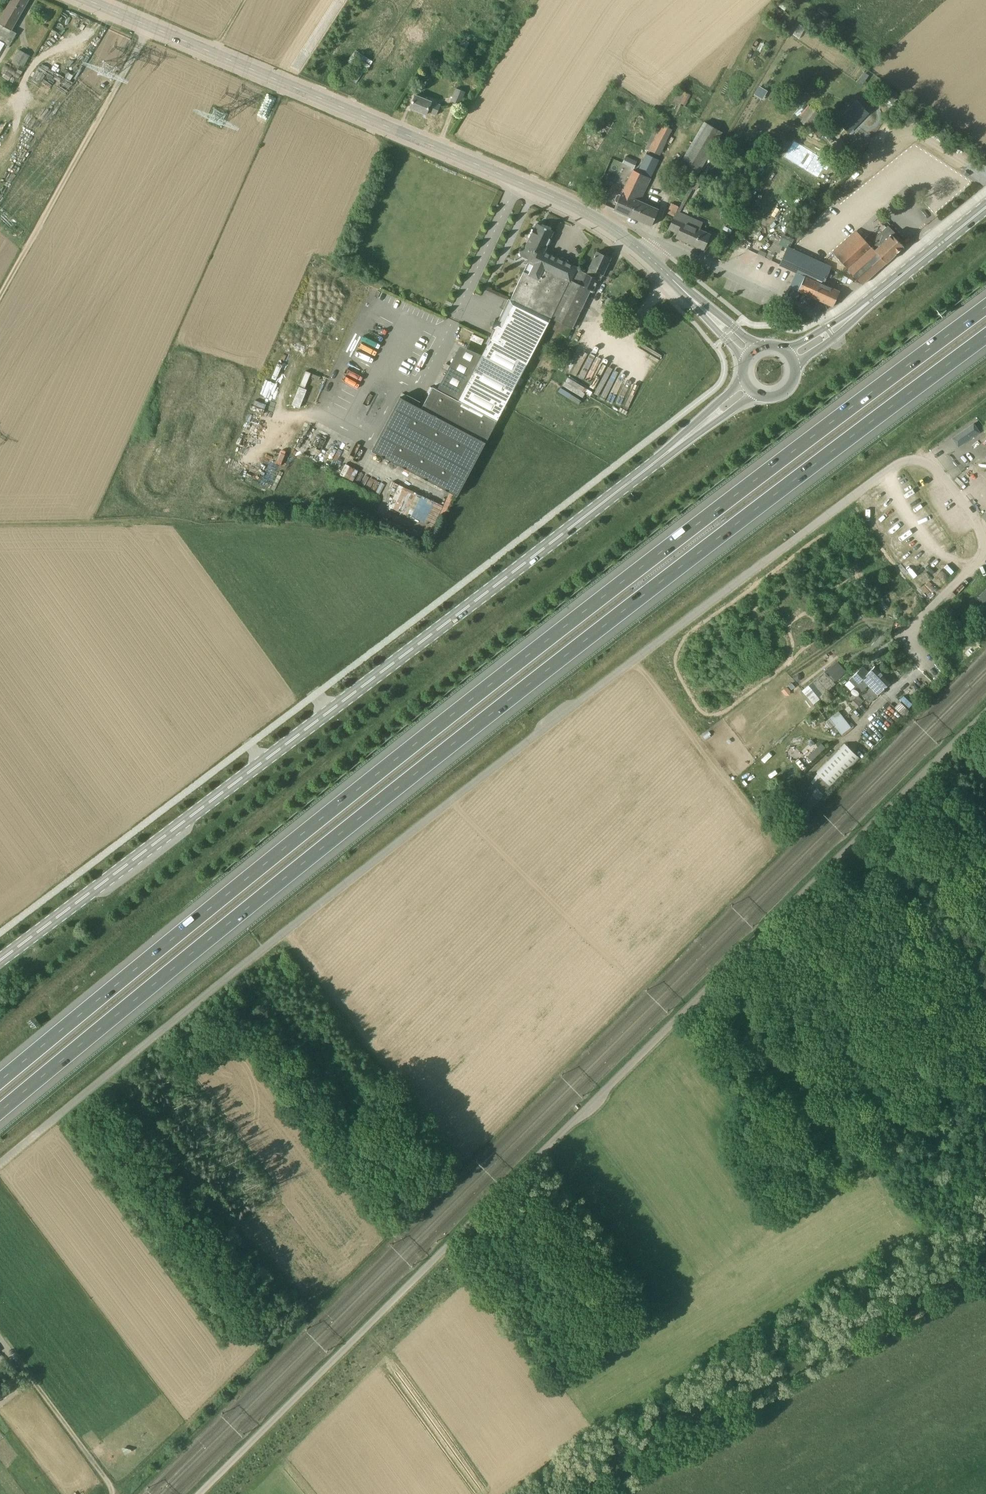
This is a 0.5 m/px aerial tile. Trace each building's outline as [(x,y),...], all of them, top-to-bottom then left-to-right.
[(10,46),(17,33),(11,30),(28,0),(12,0),(0,21),(0,40),(10,46)] [(17,48),(11,60),(23,66),(29,55),(17,48)] [(358,83),(370,59),(352,51),(347,62),(355,65),(348,79),(358,83)] [(460,105),(464,95),(465,92),(456,89),(451,101),(460,105)] [(684,106),(690,95),(678,89),(673,101),(684,106)] [(441,105),(431,102),(415,95),(410,108),(427,114),(428,111),(437,115),(441,105)] [(857,104),(841,120),(848,127),(854,121),(857,124),(867,113),(857,102),(856,103),(857,104)] [(825,118),(807,105),(800,115),(804,118),(801,123),(815,133),(819,128),(816,126),(818,122),(821,124),(825,118)] [(699,121),(678,166),(696,174),(717,128),(699,121)] [(632,171),(619,201),(615,210),(652,226),(659,209),(641,201),(651,179),(654,172),(652,171),(667,141),(666,140),(672,129),(660,122),(655,131),(654,130),(633,171),(632,171)] [(674,216),(675,216),(673,220),(669,229),(678,233),(677,237),(703,249),(710,233),(700,228),(703,222),(679,211),(692,187),(697,190),(702,179),(697,176),(696,177),(680,207),(679,206),(674,216)] [(498,420),(546,328),(577,269),(577,268),(568,263),(569,262),(568,260),(563,257),(561,258),(560,260),(558,259),(558,257),(547,252),(545,253),(543,252),(553,231),(537,223),(526,248),(525,247),(522,249),(520,253),(521,256),(529,259),(528,261),(518,283),(510,299),(509,298),(499,320),(496,318),(491,328),(494,329),(490,338),(491,338),(458,399),(433,386),(422,408),(401,397),(373,450),(458,495),(498,420)] [(862,284),(866,281),(906,244),(903,241),(901,243),(892,235),(893,233),(886,227),(879,235),(878,234),(877,235),(878,235),(869,244),(857,232),(833,253),(862,284)] [(740,237),(734,249),(745,255),(743,259),(749,263),(752,256),(754,257),(759,247),(740,237)] [(831,268),(822,264),(813,261),(787,248),(780,264),(797,273),(791,287),(798,290),(798,291),(833,306),(840,291),(824,284),(831,268)] [(601,280),(611,258),(597,251),(587,274),(577,269),(546,328),(569,337),(591,288),(594,290),(599,279),(601,280)] [(545,344),(548,337),(543,335),(540,341),(545,344)] [(301,370),(292,405),(301,408),(305,388),(304,388),(308,372),(301,370)] [(334,453),(340,455),(345,441),(339,439),(334,453)] [(344,464),(339,474),(378,493),(383,483),(344,464)] [(442,502),(391,483),(383,505),(434,524),(442,502)] [(985,604),(985,590),(978,598),(985,605),(985,604)] [(836,681),(846,671),(837,661),(826,671),(836,681)] [(870,702),(890,682),(875,666),(867,674),(861,668),(849,679),(856,686),(857,685),(862,691),(868,686),(870,688),(863,695),(870,702)] [(809,685),(802,691),(813,704),(820,699),(809,685)] [(862,703),(861,703),(856,698),(850,703),(856,709),(862,703)] [(851,727),(839,712),(830,719),(841,735),(851,727)] [(812,761),(826,747),(822,743),(808,757),(812,761)] [(814,793),(813,794),(800,808),(807,816),(861,759),(845,744),(818,773),(812,782),(812,783),(808,787),(812,790),(816,786),(817,787),(813,792),(814,793)]
